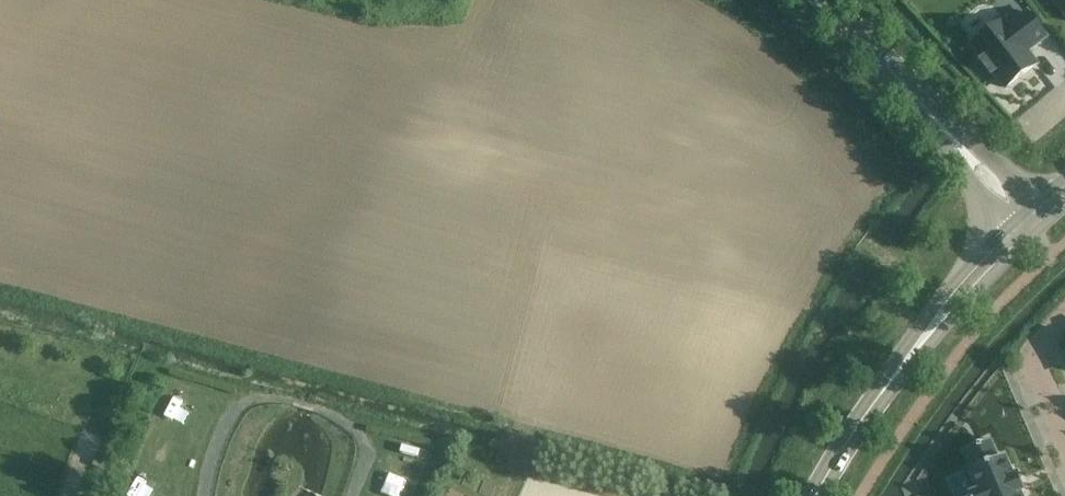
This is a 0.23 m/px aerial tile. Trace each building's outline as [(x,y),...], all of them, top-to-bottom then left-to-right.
[(1064,15),(1064,0),(1053,0),(1064,15)] [(1003,19),(972,43),(985,60),(981,63),(991,75),(994,72),(1006,87),(1036,64),(1026,52),(1045,37),(1026,13),(1008,27),(1003,19)] [(1018,475),(1013,477),(1005,457),(998,460),(990,440),(966,450),(975,470),(969,472),(977,492),(969,495),(1021,495),(1020,494),(1025,492),(1018,475)] [(475,458),(472,471),(482,474),(485,461),(475,458)] [(152,494),(130,487),(127,495),(151,495),(152,494)]
